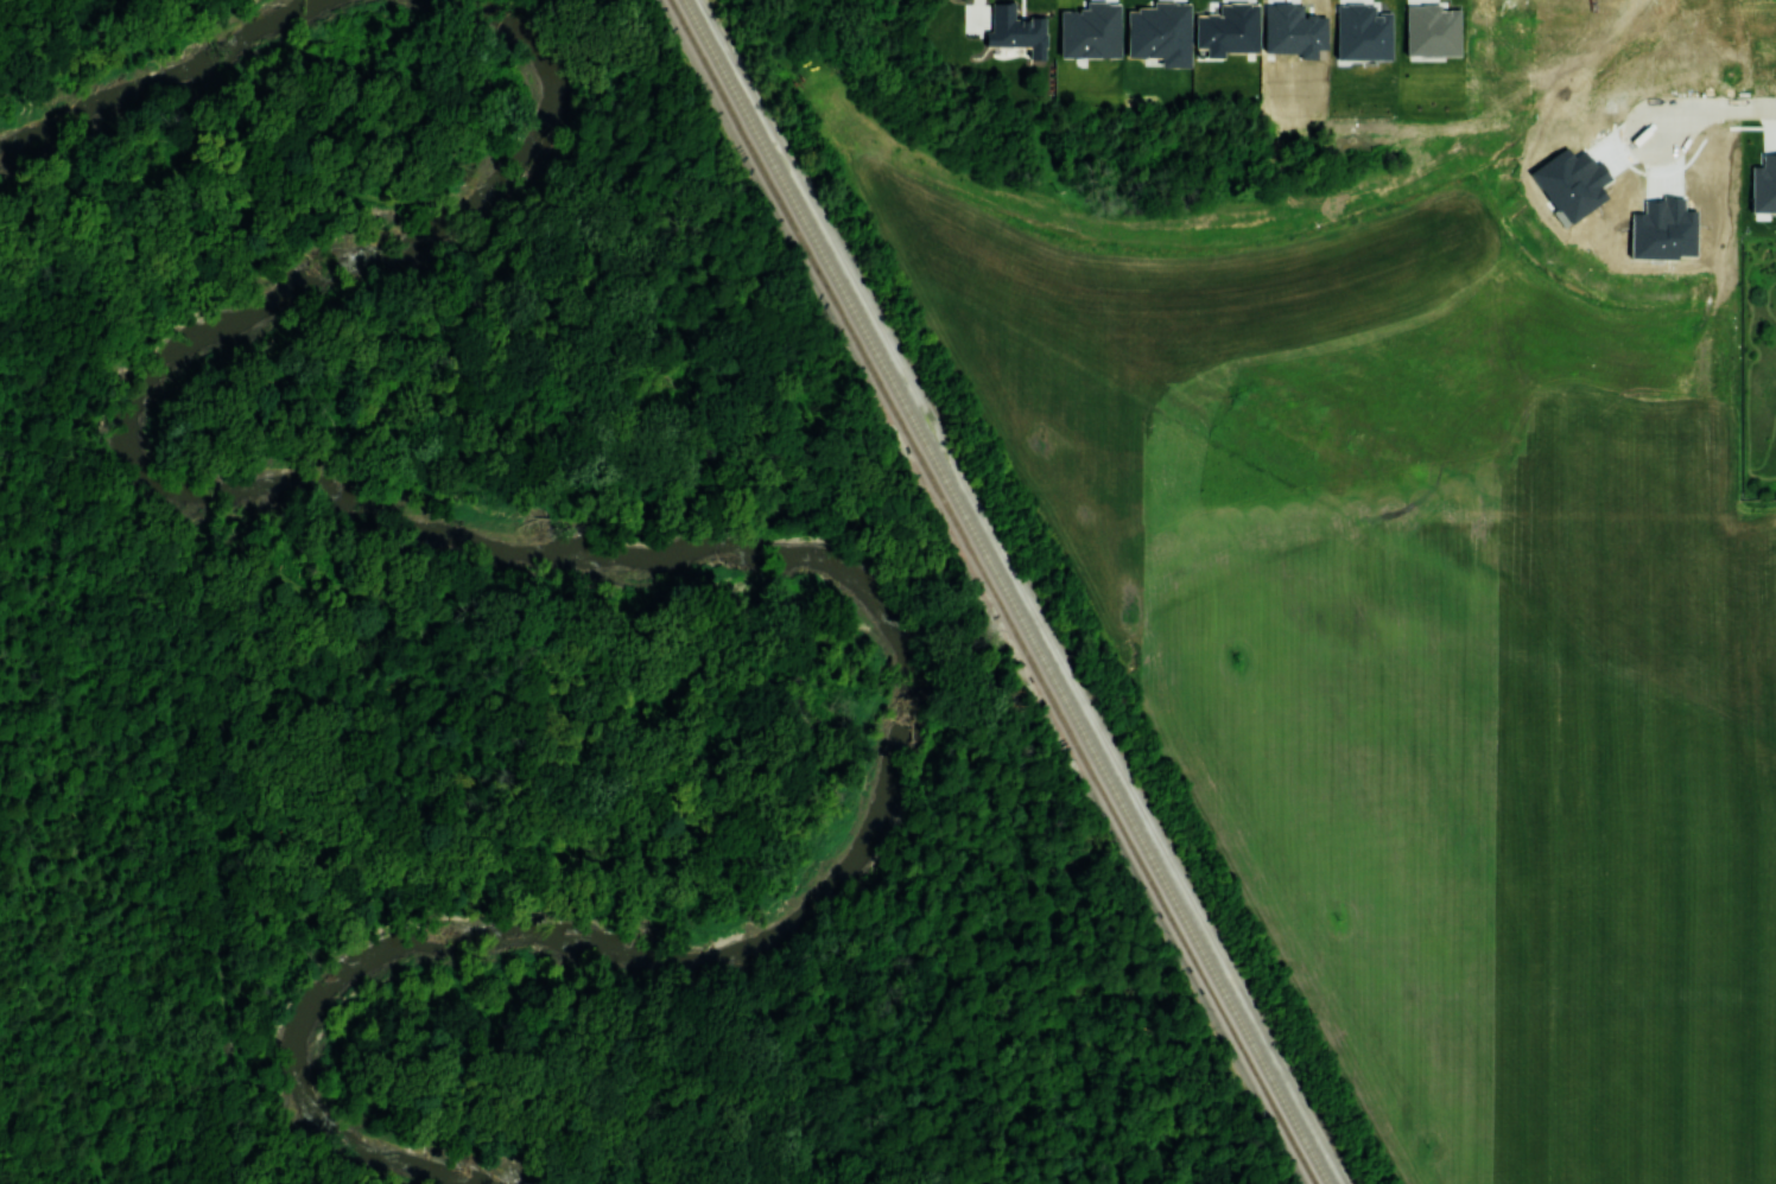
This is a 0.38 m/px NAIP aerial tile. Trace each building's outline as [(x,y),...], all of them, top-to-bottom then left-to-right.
[(1119,57),(1118,1),(1085,1),(1085,9),(1058,9),(1058,57),(1119,57)] [(984,46),(1028,46),(1028,58),(1045,58),(1045,17),(1014,17),(1014,2),(991,2),(990,31),(984,31),(984,46)] [(1257,52),(1257,3),(1218,3),(1218,14),(1194,14),(1194,57),(1222,57),(1222,52),(1257,52)] [(1458,9),(1438,8),(1438,5),(1404,4),(1404,55),(1458,56),(1458,9)] [(1775,211),(1775,151),(1761,150),(1761,166),(1750,166),(1749,211),(1775,211)]
